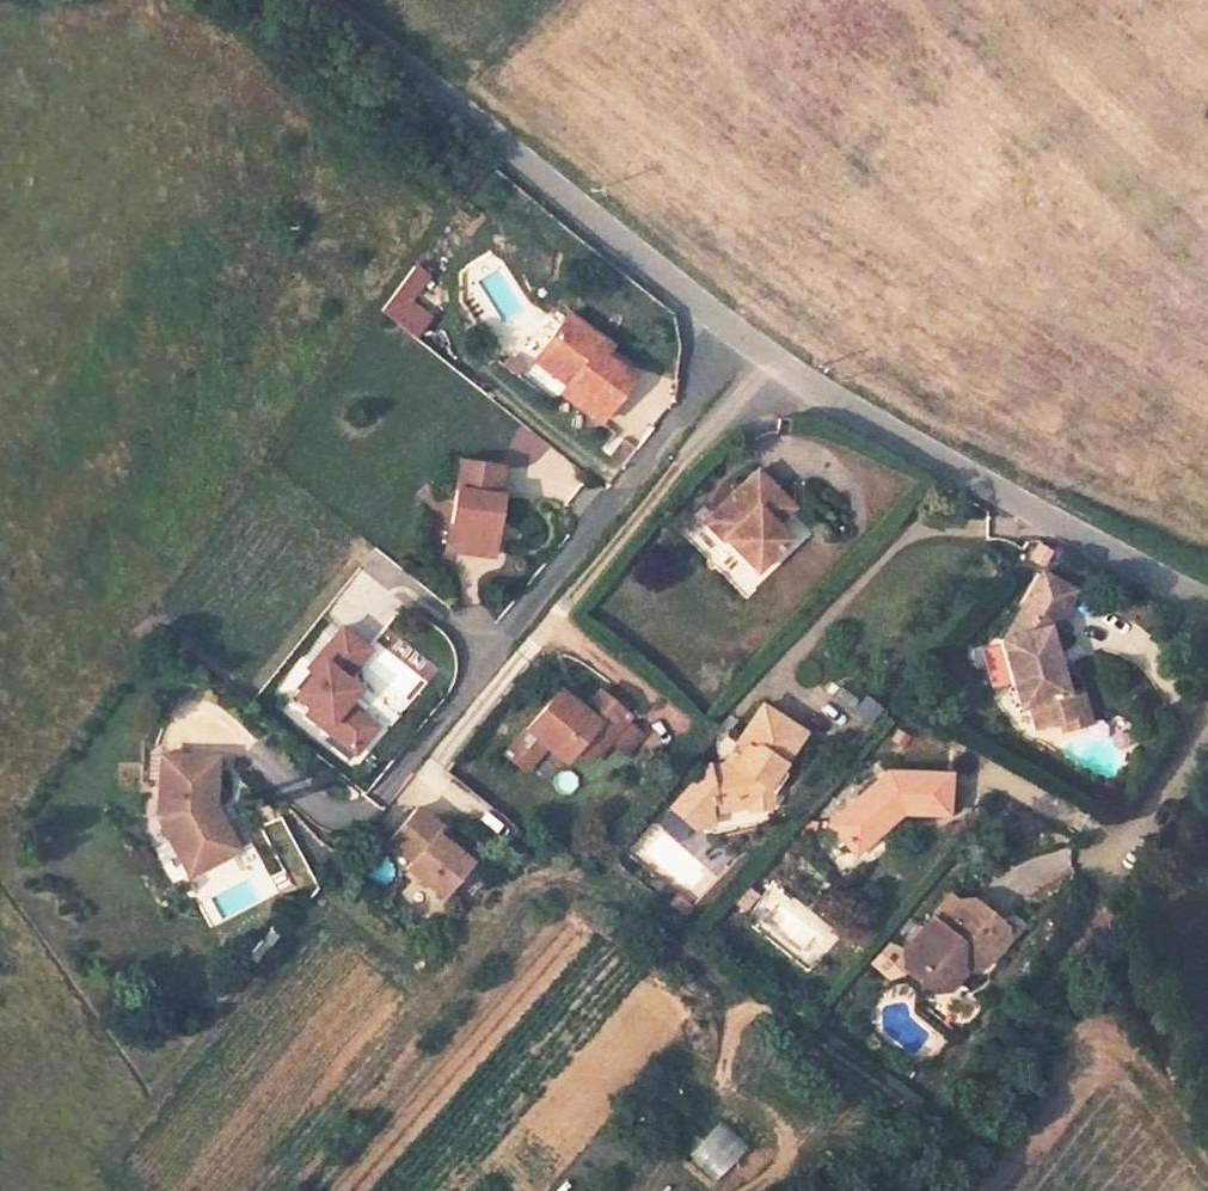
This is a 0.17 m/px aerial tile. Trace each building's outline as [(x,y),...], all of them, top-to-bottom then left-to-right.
[(431,317),(410,302),(430,276),(417,265),(382,313),(414,338),(431,317)] [(607,341),(572,313),(544,348),(560,361),(553,370),(569,383),(563,391),(600,421),(635,378),(607,355),(600,349),(607,341)] [(614,347),(607,341),(600,349),(607,355),(614,347)] [(560,361),(544,348),(536,358),(553,370),(560,361)] [(502,470),(461,464),(452,528),(463,530),(459,555),(492,560),(501,499),(498,499),(502,470)] [(731,549),(765,580),(794,548),(775,531),(760,516),(777,498),(759,480),(719,525),(738,542),(731,549)] [(777,498),(760,516),(775,531),(792,513),(777,498)] [(712,532),(731,549),(738,542),(719,525),(712,532)] [(463,530),(452,528),(448,553),(459,555),(463,530)] [(1000,642),(1021,711),(1031,708),(1038,727),(1056,722),(1085,714),(1079,691),(1078,689),(1067,692),(1048,627),(1058,624),(1074,593),(1040,576),(1006,641),(1000,642)] [(296,694),(312,707),(308,712),(356,752),(376,727),(346,702),(359,688),(346,677),(369,649),(342,627),(309,666),(315,671),(296,694)] [(867,692),(854,710),(873,723),(885,704),(867,692)] [(629,727),(633,722),(605,698),(588,716),(566,695),(534,730),(570,764),(580,753),(593,765),(613,744),(629,759),(645,742),(629,727)] [(743,761),(734,779),(732,782),(704,790),(669,830),(690,848),(709,847),(705,813),(711,811),(728,806),(731,814),(748,809),(760,794),(769,799),(788,782),(783,772),(799,741),(756,718),(735,756),(743,761)] [(221,744),(168,744),(168,804),(181,828),(189,824),(207,859),(247,838),(222,792),(221,744)] [(734,779),(743,761),(735,756),(725,774),(734,779)] [(886,815),(947,817),(948,776),(889,774),(832,827),(854,852),(880,827),(877,823),(886,815)] [(749,816),(772,810),(769,799),(760,794),(748,809),(749,816)] [(713,819),(731,814),(728,806),(711,811),(713,819)] [(439,827),(415,807),(387,841),(411,860),(405,867),(440,895),(467,861),(433,834),(439,827)] [(189,824),(181,828),(199,863),(207,859),(189,824)] [(951,963),(960,962),(961,965),(982,962),(1000,938),(999,925),(969,902),(958,902),(938,926),(930,918),(902,952),(905,970),(926,989),(941,988),(953,974),(951,963)] [(716,1181),(750,1146),(722,1120),(688,1154),(716,1181)]
